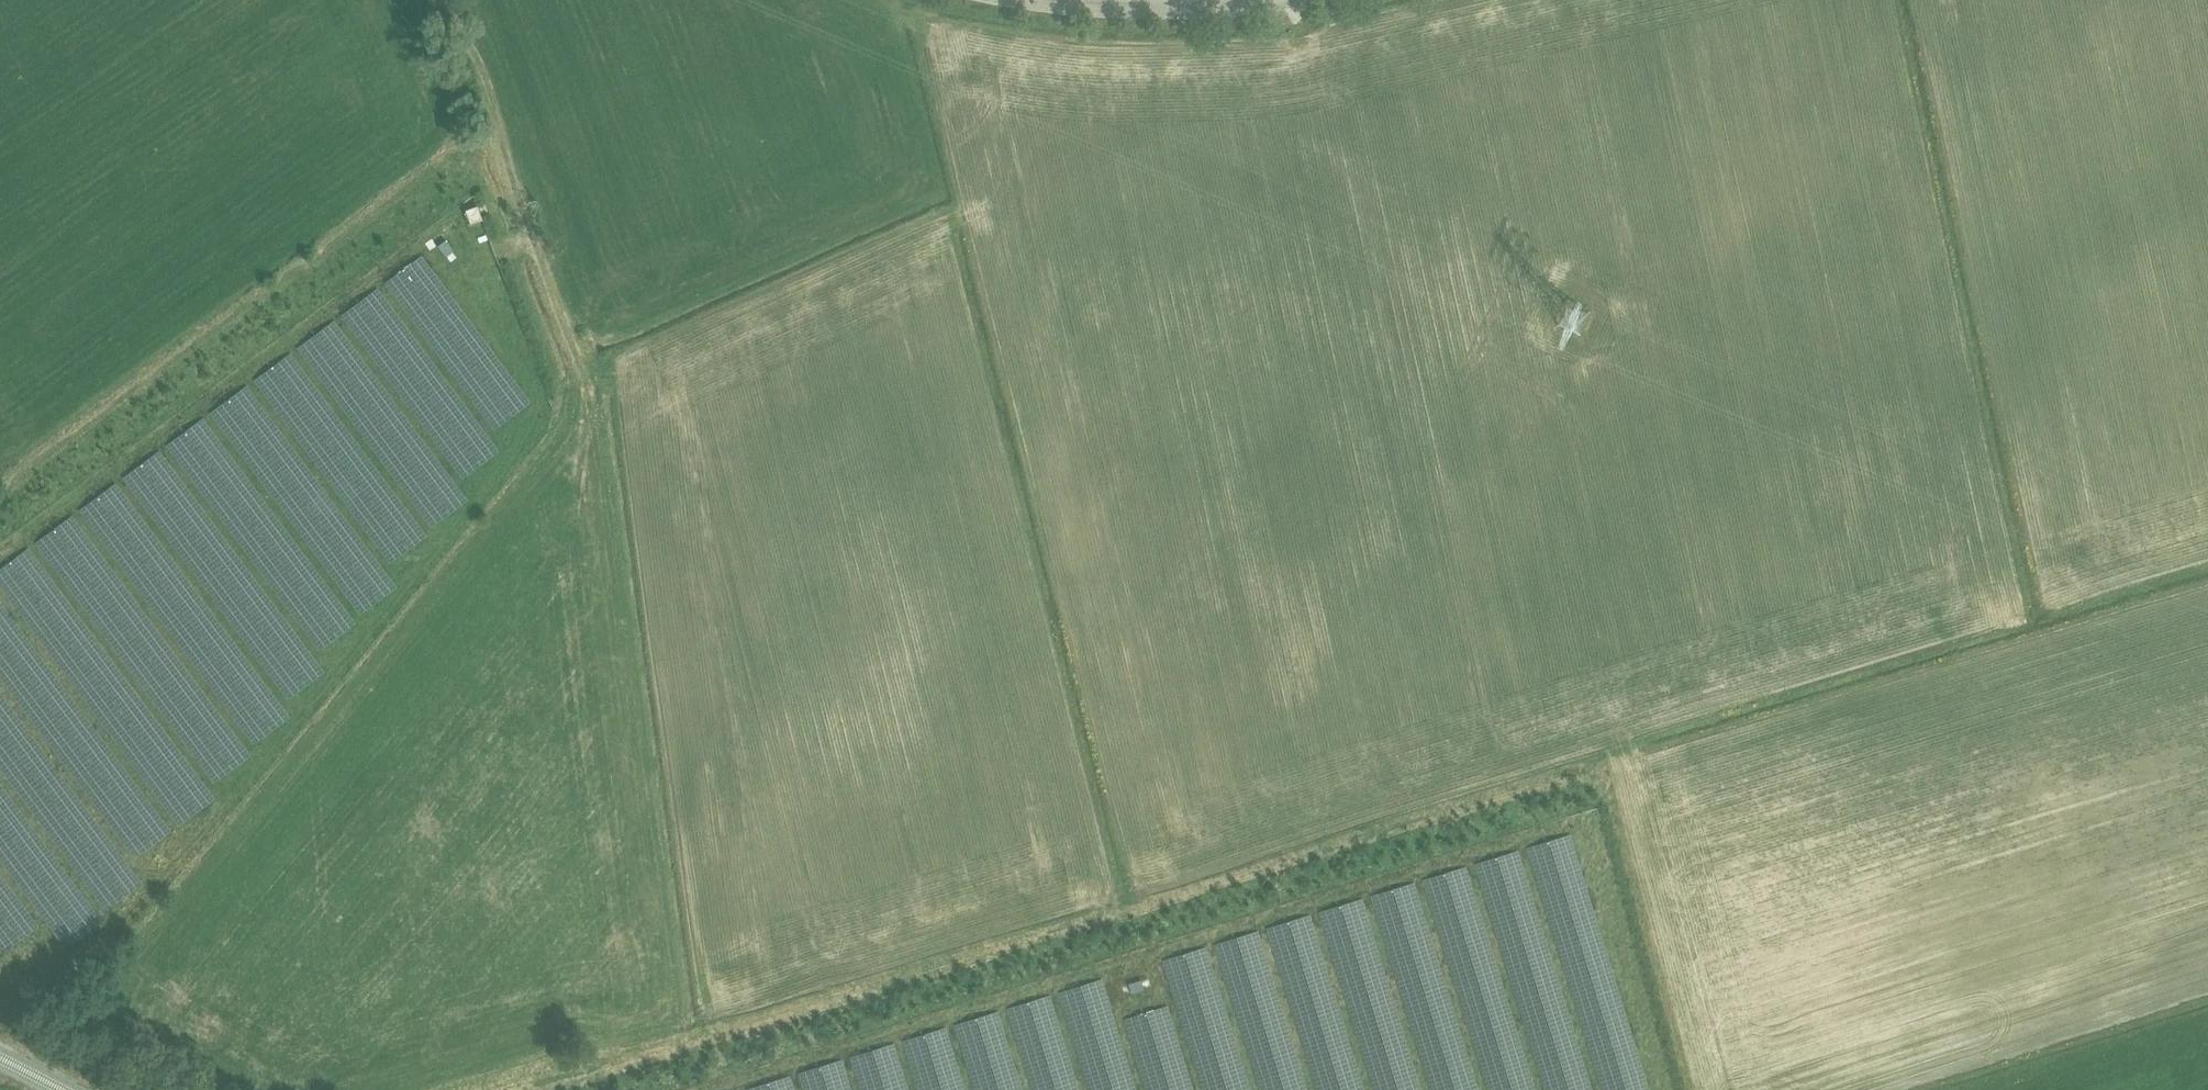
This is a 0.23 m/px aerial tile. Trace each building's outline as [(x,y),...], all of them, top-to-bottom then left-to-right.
[(477,206),(465,211),(470,225),(482,220),(477,206)]
